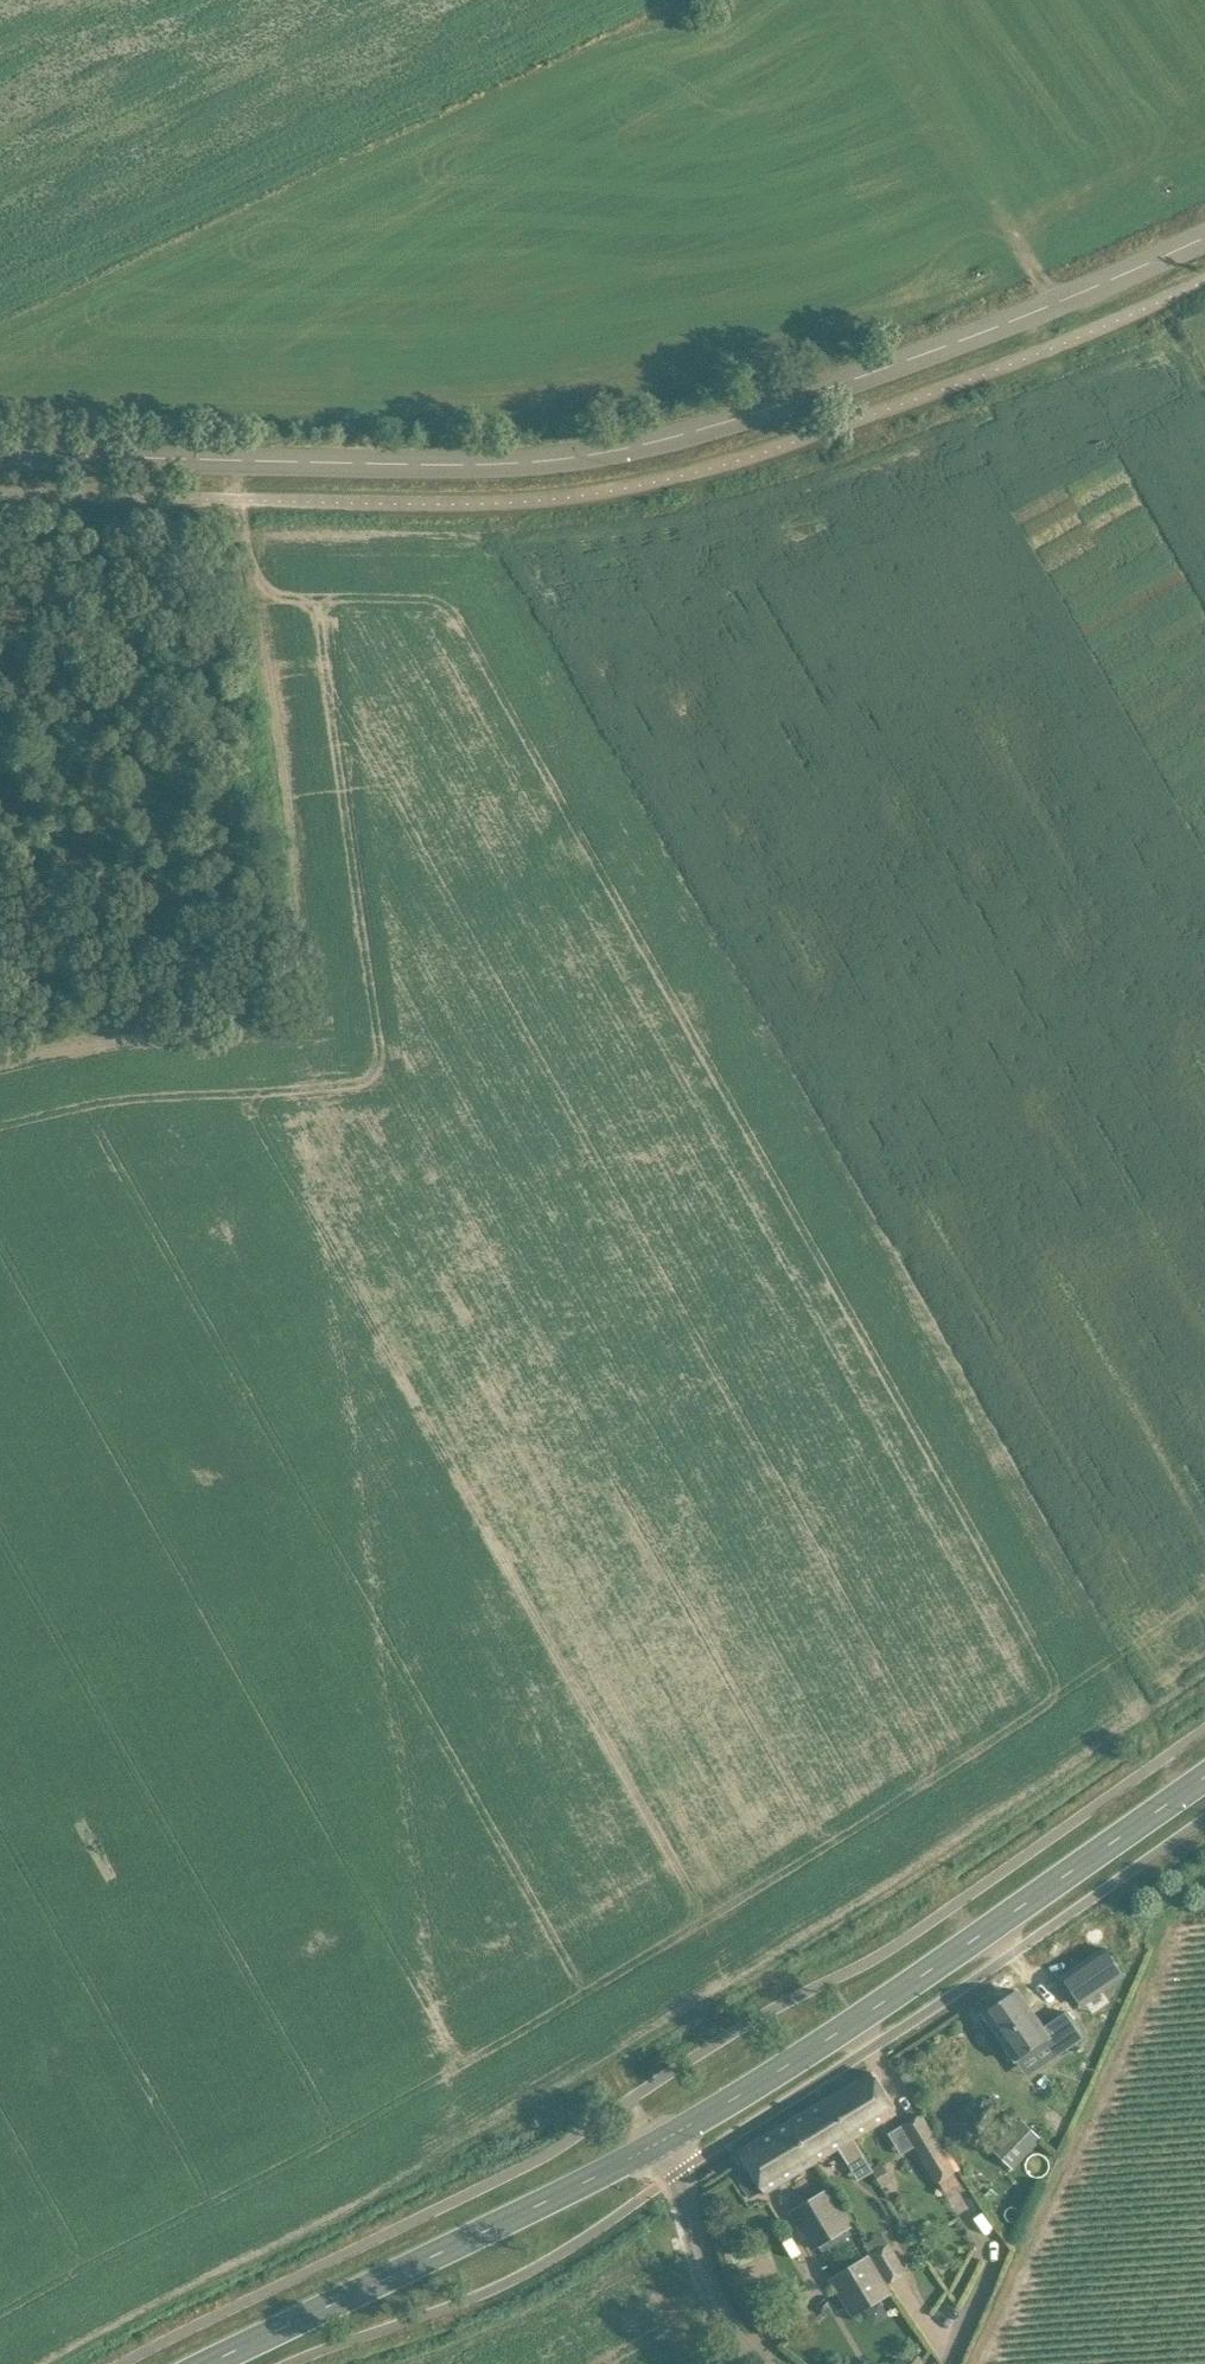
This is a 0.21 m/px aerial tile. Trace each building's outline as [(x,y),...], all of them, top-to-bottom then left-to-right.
[(1104,1949),(1061,1978),(1079,2004),(1122,1975),(1104,1949)] [(1015,1989),(982,2012),(1016,2061),(1055,2034),(1066,2049),(1084,2037),(1067,2012),(1043,2029),(1015,1989)] [(871,2072),(827,2098),(852,2139),(896,2112),(871,2072)] [(827,2098),(788,2122),(814,2162),(837,2148),(846,2163),(861,2154),(852,2139),(827,2098)] [(901,2124),(924,2163),(936,2183),(953,2172),(941,2153),(918,2115),(901,2124)] [(994,2148),(1015,2167),(1040,2141),(1019,2121),(994,2148)] [(814,2162),(788,2122),(739,2152),(740,2153),(745,2162),(733,2169),(750,2197),(762,2190),(764,2193),(785,2180),(814,2162)] [(893,2182),(882,2162),(871,2168),(883,2188),(893,2182)] [(831,2190),(816,2198),(796,2210),(813,2241),(849,2221),(831,2190)] [(864,2244),(870,2254),(887,2284),(908,2272),(890,2242),(888,2244),(881,2233),(864,2244)] [(887,2284),(870,2254),(829,2279),(851,2317),(892,2292),(887,2284)]
